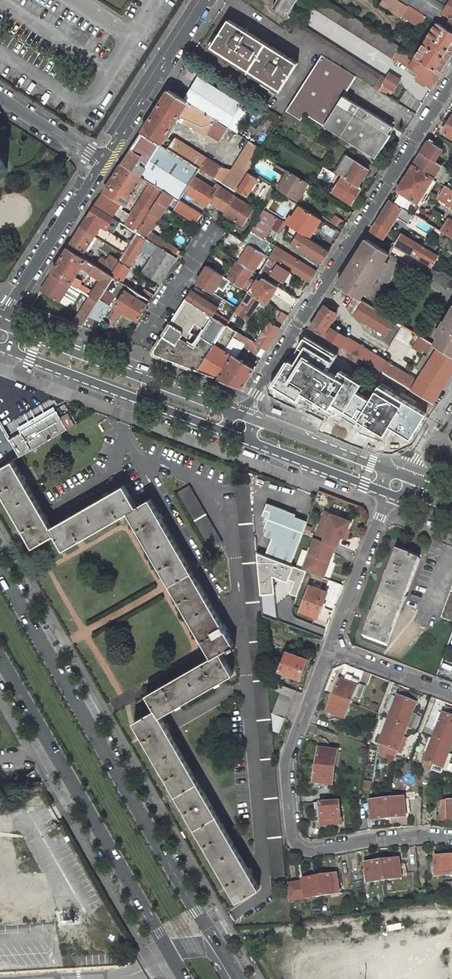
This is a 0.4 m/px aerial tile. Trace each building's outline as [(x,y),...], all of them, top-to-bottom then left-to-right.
[(273,8),(287,17),(298,0),(278,0),(273,8)] [(327,0),(313,0),(309,5),(393,58),(395,55),(400,47),(327,0)] [(380,3),(402,17),(403,16),(410,5),(402,0),(382,0),(380,3)] [(410,5),(421,12),(428,0),(402,0),(410,5)] [(437,22),(447,6),(438,0),(428,0),(421,12),(426,15),(437,22)] [(447,6),(437,22),(451,32),(451,0),(447,6)] [(421,12),(410,5),(403,16),(419,26),(426,15),(421,12)] [(298,63),(229,19),(211,47),(280,90),(298,63)] [(437,22),(416,57),(441,73),(451,56),(451,32),(437,22)] [(381,76),(298,23),(292,33),(322,52),(357,75),(379,90),(386,79),(381,76)] [(404,49),(400,47),(395,55),(399,57),(398,59),(410,66),(414,59),(403,51),(404,49)] [(357,75),(322,52),(304,81),(339,103),(357,75)] [(441,73),(416,57),(414,59),(410,66),(420,73),(417,78),(432,87),(441,73)] [(386,79),(379,90),(386,94),(389,88),(393,91),(400,79),(389,73),(386,79)] [(251,110),(199,77),(185,100),(188,102),(228,127),(237,133),(251,110)] [(339,103),(304,81),(285,111),(301,121),(305,113),(324,125),(339,103)] [(185,100),(169,90),(143,132),(161,144),(176,119),(188,102),(185,100)] [(228,127),(188,102),(176,119),(183,124),(194,127),(218,143),(228,127)] [(339,103),(324,125),(376,158),(386,142),(384,141),(388,134),(339,103)] [(442,132),(451,137),(451,117),(442,132)] [(122,163),(144,177),(152,182),(164,190),(174,196),(179,200),(185,192),(195,176),(197,172),(200,168),(168,148),(161,144),(143,132),(122,163)] [(221,168),(174,138),(168,148),(200,168),(213,177),(214,178),(221,168)] [(428,140),(413,165),(434,178),(444,184),(451,172),(451,171),(443,166),(444,163),(437,159),(443,149),(428,140)] [(262,149),(249,141),(232,170),(221,168),(214,178),(236,192),(249,170),(259,153),(262,149)] [(347,156),(337,172),(343,176),(358,186),(369,170),(347,156)] [(144,177),(122,163),(105,191),(126,205),(144,177)] [(307,183),(275,163),(271,168),(285,176),(278,188),(297,200),(307,183)] [(434,178),(413,165),(397,190),(418,203),(434,178)] [(213,177),(200,168),(197,172),(211,181),(213,177)] [(258,178),(249,173),(238,190),(247,196),(258,178)] [(217,190),(195,176),(185,192),(208,206),(211,202),(226,211),(235,197),(219,187),(217,190)] [(358,186),(343,176),(333,192),(352,204),(362,188),(358,186)] [(164,190),(152,182),(131,215),(125,224),(137,232),(157,201),(164,190)] [(451,206),(451,189),(450,188),(446,185),(438,197),(451,206)] [(174,196),(164,190),(157,201),(167,207),(174,196)] [(418,203),(397,190),(391,199),(412,212),(418,203)] [(123,206),(103,193),(95,205),(120,222),(125,224),(131,215),(122,209),(123,206)] [(253,209),(235,197),(226,211),(224,213),(243,225),(253,209)] [(412,212),(391,199),(378,221),(390,228),(393,230),(401,218),(404,220),(403,220),(411,225),(417,215),(413,213),(412,212)] [(167,207),(157,201),(137,232),(147,238),(167,207)] [(202,214),(181,201),(176,208),(198,221),(202,214)] [(120,222),(95,205),(89,215),(115,231),(120,222)] [(291,226),(299,232),(309,238),(321,219),(300,205),(293,217),(291,215),(285,223),(291,226)] [(277,218),(264,210),(244,241),(245,242),(250,244),(265,254),(269,257),(279,263),(286,252),(265,238),(277,218)] [(130,244),(87,217),(82,226),(94,234),(124,253),(130,244)] [(441,230),(451,237),(451,219),(449,218),(441,230)] [(371,231),(380,237),(387,241),(393,230),(390,228),(378,221),(371,231)] [(94,234),(82,226),(68,248),(81,255),(94,234)] [(284,237),(293,243),(299,232),(291,226),(284,237)] [(147,238),(137,232),(130,244),(124,253),(111,275),(114,277),(120,280),(142,246),(147,238)] [(244,241),(230,232),(225,240),(240,249),(245,242),(244,241)] [(309,238),(299,232),(293,243),(323,261),(329,251),(319,245),(309,238)] [(415,242),(401,233),(395,243),(432,265),(439,255),(433,252),(415,242)] [(179,249),(159,236),(155,243),(161,247),(175,256),(179,249)] [(155,243),(147,238),(142,246),(156,255),(161,247),(155,243)] [(366,239),(337,285),(351,294),(357,297),(360,299),(389,252),(384,250),(366,239)] [(265,254),(250,244),(239,262),(253,271),(254,271),(265,254)] [(175,256),(161,247),(156,255),(145,272),(148,274),(162,283),(178,258),(175,256)] [(81,255),(68,248),(53,272),(71,284),(76,276),(82,266),(87,259),(81,255)] [(286,252),(279,263),(290,270),(309,282),(316,271),(286,252)] [(279,263),(269,257),(263,266),(258,274),(264,278),(268,280),(272,273),(284,280),(290,270),(279,263)] [(111,275),(87,259),(82,266),(91,271),(90,272),(102,279),(94,291),(91,296),(98,301),(99,300),(114,277),(111,275)] [(253,271),(239,262),(228,279),(248,291),(252,284),(247,280),(253,271)] [(223,275),(208,266),(197,282),(213,292),(223,275)] [(430,268),(426,275),(447,288),(451,281),(430,268)] [(71,284),(53,272),(42,289),(67,305),(70,301),(63,296),(68,289),(71,284)] [(162,283),(148,274),(145,280),(158,288),(162,283)] [(83,281),(76,276),(71,284),(78,288),(81,283),(83,281)] [(268,280),(264,278),(262,281),(257,277),(252,284),(248,291),(261,299),(267,303),(278,286),(268,280)] [(94,291),(81,283),(78,288),(82,290),(90,296),(91,296),(94,291)] [(78,288),(71,284),(68,289),(78,296),(82,290),(78,288)] [(151,300),(129,286),(117,305),(139,319),(146,307),(151,300)] [(219,306),(193,289),(187,299),(213,316),(219,306)] [(261,299),(248,291),(242,300),(248,304),(240,316),(247,321),(261,299)] [(91,296),(90,296),(73,323),(82,327),(90,315),(98,301),(91,296)] [(360,299),(357,297),(350,310),(349,311),(355,315),(364,301),(360,299)] [(227,324),(219,319),(213,316),(187,299),(155,349),(155,354),(198,370),(214,344),(227,324)] [(110,306),(99,300),(98,301),(90,315),(101,320),(110,306)] [(395,320),(364,301),(355,315),(355,316),(365,323),(386,336),(395,320)] [(225,310),(219,306),(213,316),(219,319),(225,310)] [(337,314),(324,306),(310,328),(328,339),(347,350),(352,341),(339,333),(333,329),(336,325),(332,322),(337,314)] [(288,316),(281,312),(277,319),(283,324),(288,316)] [(434,344),(439,347),(451,355),(451,312),(434,344)] [(270,322),(256,344),(266,350),(280,329),(270,322)] [(237,331),(227,324),(214,344),(198,370),(219,378),(233,356),(225,351),(237,331)] [(256,344),(237,331),(225,351),(233,356),(235,357),(244,344),(262,356),(266,350),(256,344)] [(339,354),(306,335),(276,386),(299,399),(304,390),(385,437),(392,426),(411,438),(427,411),(379,382),(369,398),(358,391),(362,385),(331,367),(339,354)] [(357,343),(352,341),(347,350),(381,371),(387,361),(357,343)] [(439,347),(412,390),(433,402),(451,372),(451,355),(439,347)] [(235,357),(233,356),(219,378),(243,387),(254,369),(235,357)] [(417,379),(387,361),(381,371),(383,372),(411,389),(417,379)] [(55,409),(25,426),(26,429),(10,440),(19,457),(74,425),(67,413),(60,417),(55,409)] [(0,423),(0,439),(12,460),(19,457),(10,440),(0,423)] [(12,460),(0,439),(0,467),(12,460)] [(0,467),(0,489),(34,547),(51,537),(56,533),(51,526),(12,460),(0,467)] [(124,485),(51,526),(56,533),(64,549),(77,542),(83,538),(118,518),(123,515),(128,512),(137,508),(124,485)] [(189,486),(178,493),(211,551),(222,544),(189,486)] [(249,486),(237,487),(276,875),(286,874),(249,486)] [(234,646),(150,501),(137,508),(128,512),(163,576),(174,593),(199,637),(212,659),(219,655),(234,646)] [(292,564),(307,522),(285,514),(286,510),(267,503),(263,516),(265,517),(264,520),(268,521),(266,527),(268,528),(266,534),(272,537),(266,554),(274,557),(292,564)] [(317,533),(337,542),(339,543),(341,538),(345,537),(348,529),(351,521),(325,511),(317,533)] [(347,541),(351,530),(348,529),(345,537),(341,538),(344,539),(347,541)] [(317,533),(303,569),(309,571),(320,576),(323,568),(327,569),(336,546),(338,546),(339,543),(337,542),(317,533)] [(391,649),(427,553),(404,544),(396,563),(392,562),(389,570),(393,571),(377,614),(374,612),(371,620),(375,621),(368,640),(391,649)] [(257,550),(263,614),(278,613),(274,557),(266,554),(257,550)] [(295,566),(290,578),(296,580),(292,593),(300,596),(309,571),(303,569),(295,566)] [(328,592),(312,585),(302,610),(319,616),(328,592)] [(447,612),(444,619),(451,622),(451,598),(447,612)] [(307,659),(288,651),(285,660),(281,670),(278,678),(290,684),(294,675),(300,678),(307,659)] [(268,665),(281,670),(285,660),(267,653),(268,665)] [(212,659),(148,695),(156,710),(160,718),(177,708),(214,687),(223,682),(232,677),(219,655),(212,659)] [(284,684),(271,679),(269,678),(270,687),(281,691),(284,684)] [(360,683),(346,678),(344,684),(358,689),(359,685),(360,683)] [(361,702),(366,688),(359,685),(358,689),(344,684),(342,683),(336,698),(353,705),(355,699),(361,702)] [(281,691),(274,710),(273,713),(285,718),(296,689),(284,684),(281,691)] [(420,698),(402,692),(398,702),(395,701),(390,713),(394,714),(389,726),(386,725),(382,735),(386,736),(380,751),(397,757),(400,751),(404,753),(409,739),(405,737),(409,727),(413,729),(420,712),(415,710),(420,698)] [(336,698),(330,715),(347,721),(353,705),(336,698)] [(446,707),(443,714),(439,712),(434,726),(438,728),(434,738),(430,737),(425,750),(428,752),(423,766),(424,767),(432,770),(441,773),(443,768),(446,770),(451,755),(448,753),(451,744),(451,709),(446,707)] [(218,816),(160,718),(156,710),(135,722),(133,723),(175,795),(195,829),(229,888),(237,901),(259,888),(218,816)] [(285,718),(273,713),(274,726),(280,728),(285,718)] [(340,753),(321,750),(318,768),(336,771),(340,753)] [(423,785),(431,785),(432,770),(424,767),(423,785)] [(318,768),(315,785),(334,788),(336,771),(318,768)] [(405,817),(403,798),(387,799),(388,818),(405,817)] [(387,799),(370,801),(371,820),(388,818),(387,799)] [(441,802),(441,821),(451,820),(451,801),(441,802)] [(324,823),(325,829),(347,827),(346,820),(343,820),(342,803),(321,805),(323,821),(323,823),(324,823)] [(94,889),(64,831),(49,839),(48,838),(44,840),(49,851),(51,850),(74,894),(87,888),(89,892),(94,889)] [(451,856),(435,856),(435,860),(431,860),(430,861),(429,862),(428,863),(428,864),(428,865),(429,866),(429,867),(430,867),(435,867),(436,876),(451,876),(451,864),(451,856)] [(402,878),(400,858),(383,861),(386,880),(402,878)] [(383,861),(367,862),(370,882),(386,880),(383,861)] [(341,894),(339,875),(322,877),(325,896),(341,894)] [(291,900),(325,896),(322,877),(307,879),(308,886),(304,886),(304,883),(289,885),(291,900)] [(419,891),(420,904),(428,903),(426,890),(419,891)]
